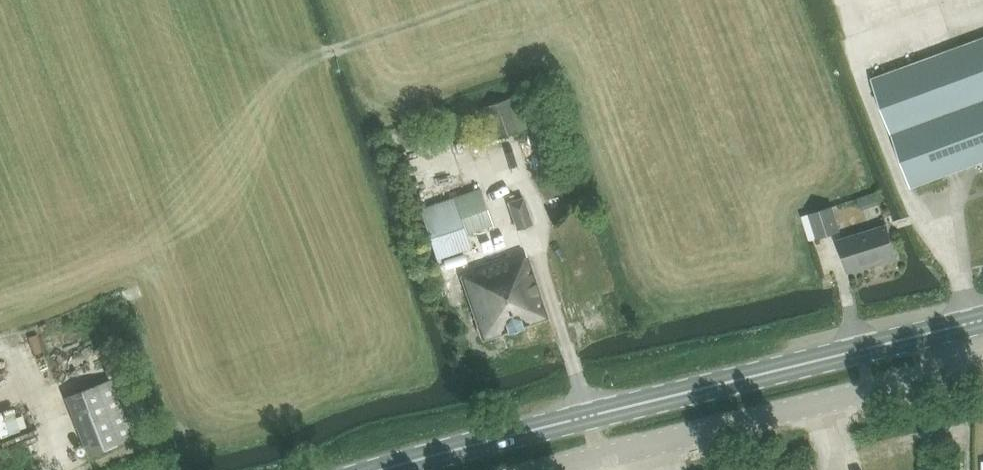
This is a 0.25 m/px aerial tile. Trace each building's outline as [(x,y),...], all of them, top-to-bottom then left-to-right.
[(940,9),(967,0),(937,0),(940,9)] [(982,161),(982,38),(871,79),(892,134),(893,134),(913,187),(982,161)] [(482,106),(493,139),(533,125),(522,93),(482,106)] [(454,198),(420,209),(437,260),(497,238),(487,208),(480,189),(454,198)] [(507,201),(517,229),(531,224),(522,196),(507,201)] [(840,231),(832,206),(810,214),(817,239),(840,231)] [(839,240),(849,272),(896,257),(886,224),(839,240)] [(497,238),(437,260),(444,282),(443,282),(446,298),(466,292),(483,339),(482,339),(483,341),(548,318),(547,316),(526,256),(508,262),(507,260),(505,261),(497,238)] [(65,396),(88,456),(146,433),(122,373),(65,396)] [(26,416),(22,402),(0,409),(0,425),(26,416)]
